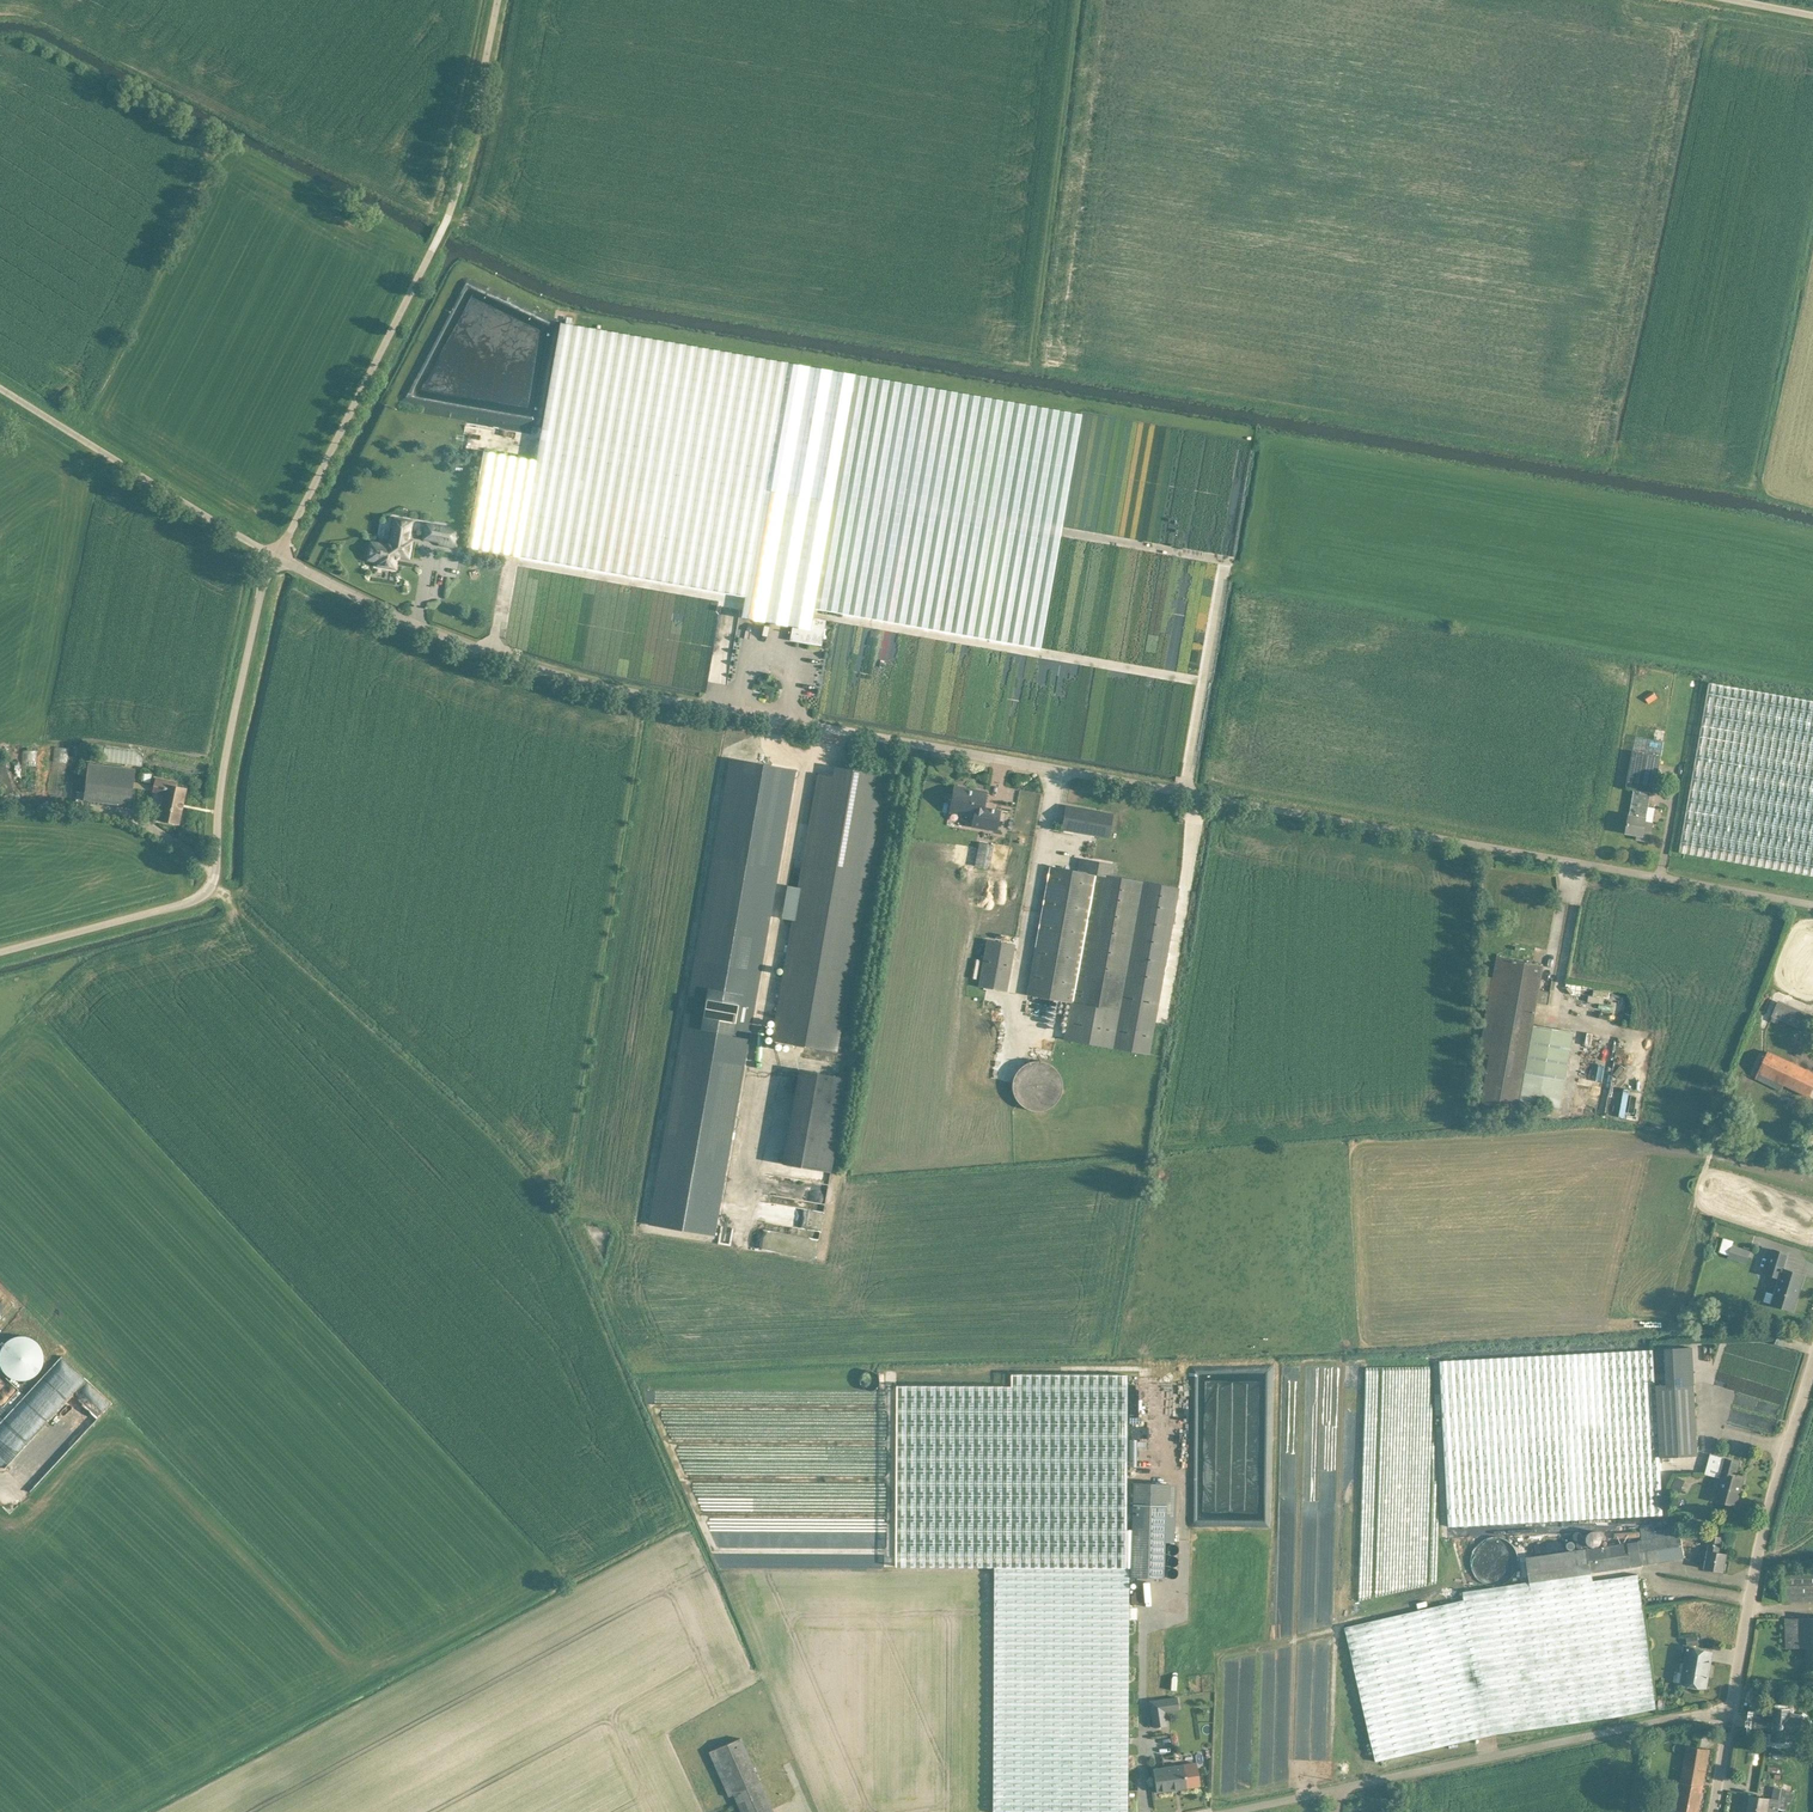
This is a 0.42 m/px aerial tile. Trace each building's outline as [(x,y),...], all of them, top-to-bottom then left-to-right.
[(814,608),(1040,647),(1081,414),(561,322),(536,461),(486,452),(469,547),(745,595),(741,617),(792,626),(790,640),(822,645),(826,620),(813,618),(814,608)] [(478,402),(436,394),(433,411),(491,421),(494,407),(478,404),(478,402)] [(374,512),(371,536),(380,537),(384,513),(374,512)] [(369,568),(391,571),(393,555),(405,557),(407,541),(401,540),(404,516),(386,514),(383,540),(364,538),(362,557),(370,558),(369,568)] [(418,538),(439,539),(439,535),(450,536),(451,524),(418,522),(418,538)] [(724,606),(722,626),(729,627),(732,607),(724,606)] [(739,662),(742,670),(774,661),(771,652),(739,662)] [(1716,676),(1684,853),(1812,876),(1812,693),(1716,676)] [(1627,748),(1657,751),(1658,737),(1629,734),(1627,748)] [(70,749),(55,747),(50,796),(65,798),(70,749)] [(38,750),(23,749),(21,791),(35,792),(38,750)] [(1663,754),(1642,750),(1625,836),(1646,840),(1663,754)] [(651,1225),(712,1236),(793,769),(731,758),(651,1225)] [(131,806),(133,788),(134,782),(135,769),(89,764),(84,801),(131,806)] [(771,1039),(838,1052),(885,775),(834,766),(834,777),(818,774),(799,887),(787,884),(781,917),(791,920),(771,1039)] [(141,781),(150,783),(152,774),(143,772),(141,781)] [(158,820),(179,824),(186,789),(177,787),(177,783),(155,779),(154,785),(134,782),(133,788),(152,791),(152,792),(163,794),(158,820)] [(983,790),(954,785),(950,810),(972,814),(971,821),(995,825),(998,806),(980,803),(983,790)] [(1067,801),(1063,825),(1107,833),(1112,809),(1067,801)] [(1049,866),(1027,995),(1070,1002),(1063,1040),(1148,1054),(1179,888),(1116,878),(1118,865),(1080,858),(1077,871),(1049,866)] [(1008,988),(1016,942),(990,937),(981,984),(1008,988)] [(1546,966),(1504,957),(1485,1047),(1490,1048),(1481,1095),(1537,1107),(1540,1097),(1559,1101),(1574,1033),(1534,1025),(1546,966)] [(1603,1007),(1616,1009),(1617,1001),(1604,1000),(1603,1007)] [(1810,1018),(1779,1002),(1770,1021),(1801,1037),(1810,1018)] [(1064,1086),(1064,1079),(1064,1075),(1062,1069),(1060,1064),(1057,1061),(1052,1057),(1048,1054),(1043,1053),(1038,1052),(1032,1052),(1027,1054),(1022,1056),(1018,1059),(1014,1064),(1012,1068),(1010,1073),(1010,1079),(1010,1085),(1012,1090),(1014,1094),(1017,1098),(1021,1102),(1025,1104),(1031,1106),(1036,1107),(1039,1107),(1043,1106),(1047,1105),(1051,1103),(1056,1099),(1060,1095),(1062,1091),(1064,1086)] [(1762,1071),(1809,1093),(1812,1085),(1812,1074),(1769,1054),(1762,1071)] [(783,1164),(833,1172),(850,1077),(800,1069),(783,1164)] [(1741,1259),(1743,1247),(1724,1244),(1722,1257),(1741,1259)] [(1768,1303),(1792,1311),(1803,1275),(1780,1268),(1768,1303)] [(1759,1288),(1758,1297),(1766,1298),(1767,1289),(1759,1288)] [(1672,1327),(1674,1320),(1664,1318),(1662,1325),(1672,1327)] [(1,1372),(39,1372),(38,1333),(9,1334),(10,1347),(6,1347),(6,1357),(1,1357),(1,1372)] [(1788,1338),(1778,1335),(1776,1343),(1786,1346),(1788,1338)] [(1439,1349),(1447,1527),(1664,1518),(1661,1457),(1658,1383),(1656,1340),(1523,1345),(1439,1349)] [(29,1434),(80,1377),(56,1355),(5,1412),(29,1434)] [(1251,1443),(1251,1404),(1245,1404),(1221,1390),(1221,1382),(1204,1382),(1201,1380),(1196,1380),(1189,1376),(1189,1371),(1184,1371),(1184,1432),(1196,1439),(1196,1462),(1209,1470),(1207,1473),(1207,1480),(1216,1480),(1222,1469),(1222,1484),(1231,1489),(1231,1490),(1235,1483),(1235,1458),(1237,1454),(1237,1443),(1251,1443)] [(1126,1530),(1127,1480),(1128,1376),(1012,1374),(1011,1385),(896,1385),(895,1566),(994,1568),(993,1810),(1126,1811),(1128,1578),(1166,1577),(1166,1517),(1174,1516),(1176,1485),(1135,1483),(1130,1529),(1126,1530)] [(1694,1381),(1658,1383),(1661,1457),(1697,1455),(1694,1381)] [(1731,1423),(1719,1422),(1755,1435),(1764,1435),(1766,1429),(1761,1427),(1761,1424),(1762,1422),(1763,1401),(1770,1401),(1762,1398),(1742,1398),(1752,1402),(1751,1405),(1750,1411),(1747,1422),(1737,1418),(1733,1418),(1731,1423)] [(1712,1499),(1733,1505),(1741,1478),(1734,1476),(1738,1461),(1724,1457),(1712,1499)] [(0,1487),(0,1506),(2,1508),(19,1490),(7,1480),(0,1487)] [(1520,1562),(1521,1557),(1520,1553),(1519,1547),(1516,1543),(1513,1539),(1509,1536),(1504,1533),(1499,1532),(1494,1531),(1489,1532),(1485,1533),(1480,1535),(1476,1538),(1473,1543),(1470,1547),(1469,1552),(1468,1557),(1469,1562),(1470,1567),(1473,1572),(1476,1576),(1480,1579),(1484,1582),(1488,1583),(1494,1584),(1500,1583),(1505,1582),(1509,1579),(1513,1576),(1516,1572),(1519,1567),(1520,1562)] [(1677,1534),(1526,1556),(1530,1581),(1533,1580),(1681,1559),(1677,1534)] [(1699,1570),(1723,1573),(1726,1554),(1718,1553),(1721,1537),(1709,1535),(1706,1552),(1702,1551),(1699,1570)] [(1785,1568),(1785,1598),(1812,1598),(1812,1568),(1785,1568)] [(1469,1603),(1458,1605),(1349,1627),(1380,1760),(1495,1732),(1658,1710),(1641,1576),(1534,1591),(1533,1580),(1530,1581),(1468,1588),(1469,1603)] [(1808,1670),(1812,1670),(1812,1616),(1785,1616),(1785,1648),(1808,1647),(1808,1670)] [(1677,1686),(1704,1690),(1711,1652),(1684,1648),(1677,1686)] [(1752,1714),(1750,1730),(1772,1732),(1771,1741),(1795,1743),(1796,1735),(1802,1735),(1807,1730),(1808,1722),(1803,1717),(1790,1716),(1791,1708),(1774,1707),(1773,1716),(1752,1714)] [(1209,1720),(1209,1711),(1170,1714),(1171,1722),(1209,1720)] [(705,1732),(737,1811),(772,1811),(734,1720),(705,1732)] [(1709,1749),(1687,1745),(1677,1811),(1698,1811),(1709,1749)] [(1151,1758),(1156,1791),(1198,1785),(1195,1760),(1164,1765),(1163,1756),(1151,1758)] [(1291,1762),(1292,1777),(1304,1777),(1303,1760),(1296,1760),(1296,1762),(1291,1762)] [(1750,1811),(1770,1811),(1771,1809),(1791,1811),(1793,1789),(1777,1787),(1775,1799),(1752,1796),(1750,1811)]
